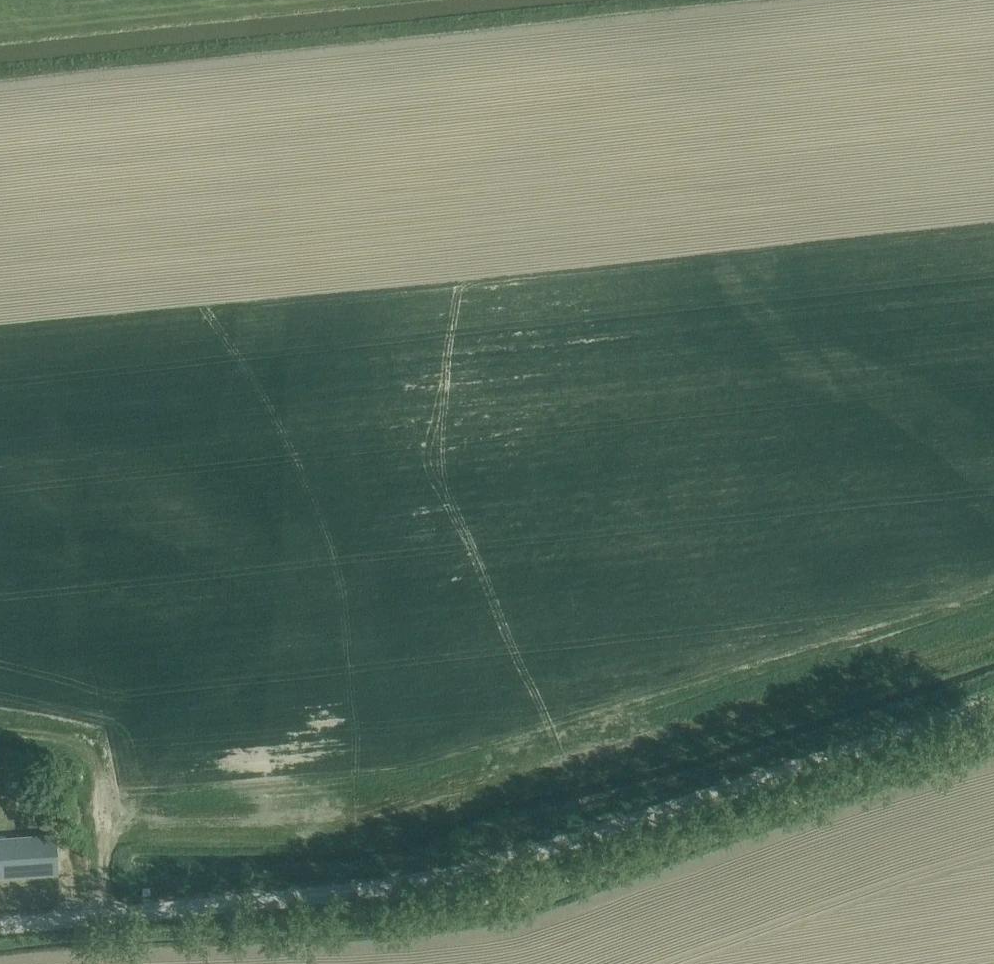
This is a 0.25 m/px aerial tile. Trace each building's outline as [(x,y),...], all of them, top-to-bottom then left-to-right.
[(0,839),(0,879),(58,875),(55,836),(0,839)]
